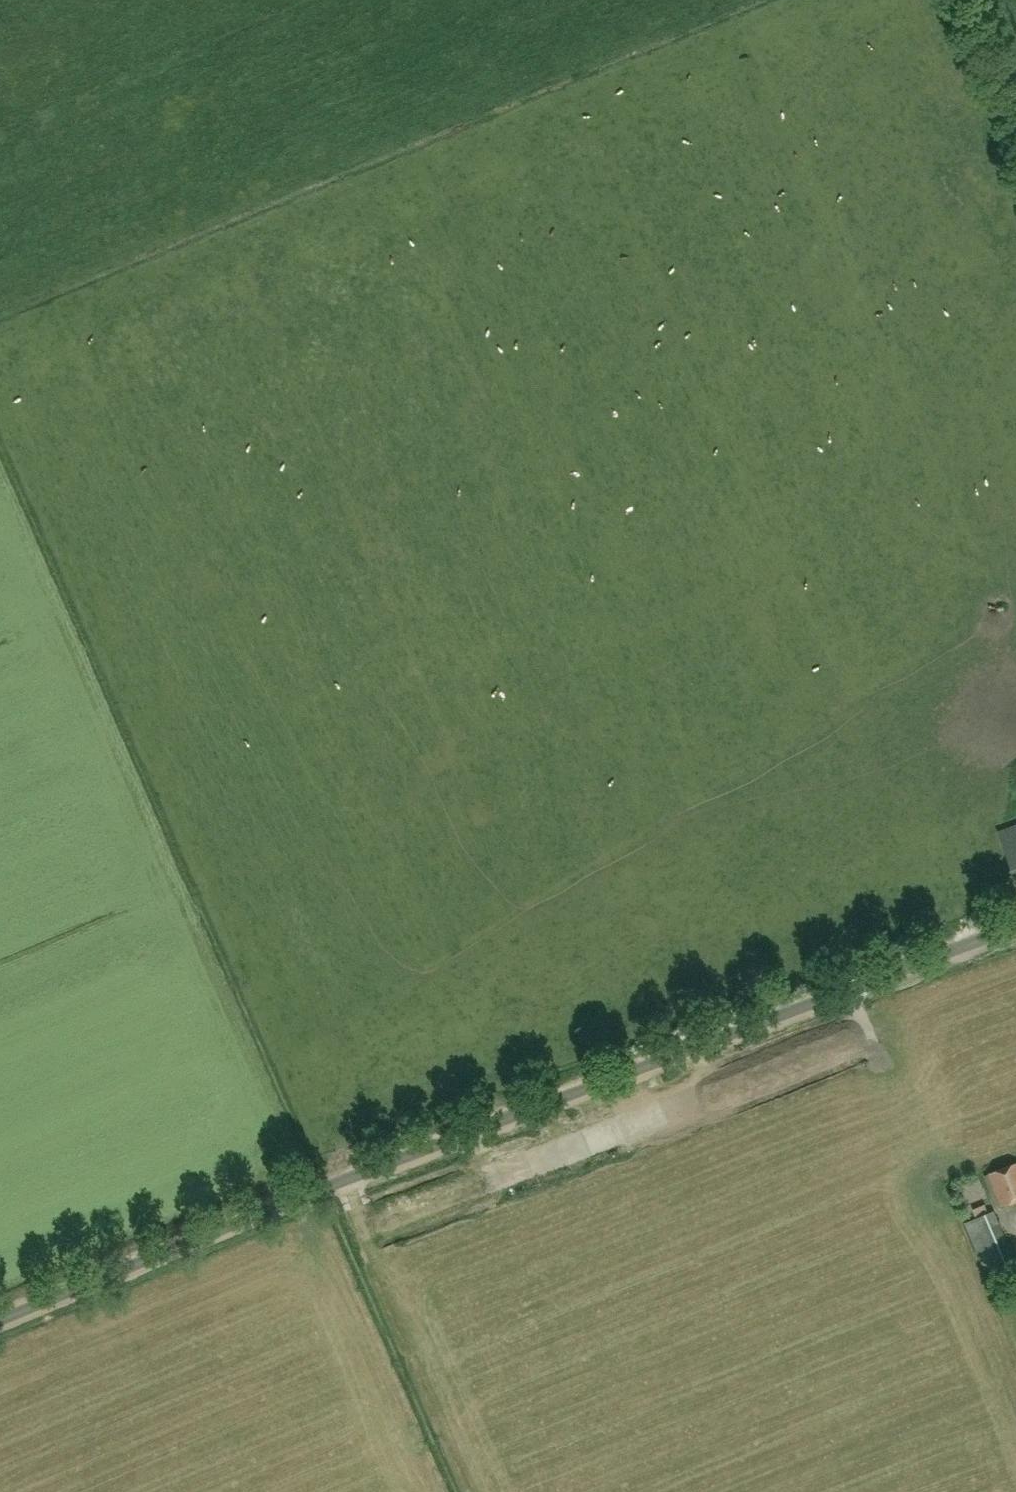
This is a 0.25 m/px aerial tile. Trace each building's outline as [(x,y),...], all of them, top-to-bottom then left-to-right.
[(999,831),(1015,878),(1015,825),(999,831)] [(988,1173),(1001,1207),(1015,1201),(1015,1162),(988,1173)] [(993,1210),(965,1222),(986,1270),(1014,1258),(993,1210)]
